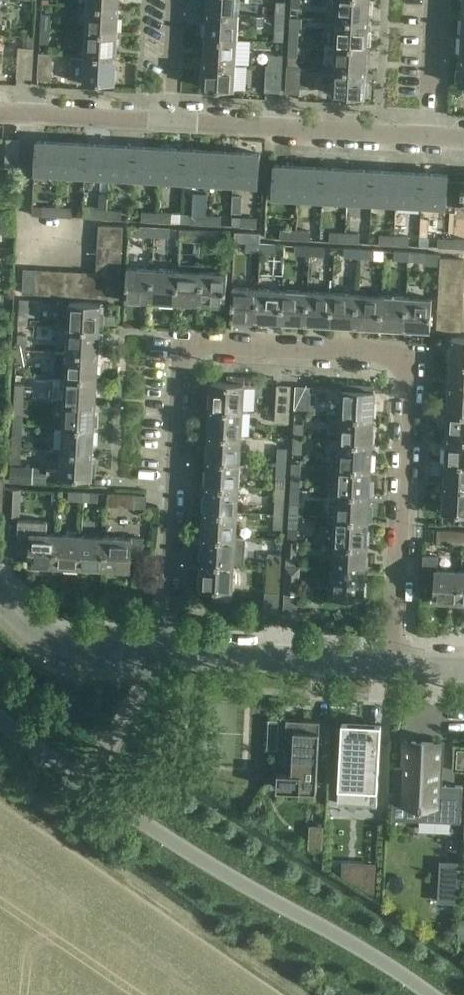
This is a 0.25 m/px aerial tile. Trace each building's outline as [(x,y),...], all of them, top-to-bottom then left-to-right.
[(206,12),(237,14),(238,0),(207,0),(206,12)] [(336,19),(368,21),(369,0),(337,0),(336,19)] [(284,16),(285,2),(276,1),(275,16),(284,16)] [(87,6),(86,30),(117,32),(118,7),(87,6)] [(206,12),(205,37),(236,39),(237,14),(206,12)] [(50,14),(41,13),(41,28),(50,28),(50,14)] [(283,42),(284,16),(275,16),(274,42),(283,42)] [(366,46),(368,21),(336,19),(335,44),(366,46)] [(289,27),(289,41),(299,42),(299,27),(289,27)] [(40,43),(49,44),(50,28),(41,28),(40,43)] [(116,57),(117,32),(86,30),(85,55),(116,57)] [(235,63),(236,39),(205,37),(203,62),(235,63)] [(289,41),(288,56),(298,57),(299,42),(289,41)] [(365,71),(366,46),(335,44),(333,69),(365,71)] [(31,77),(33,48),(26,47),(18,47),(17,77),(31,77)] [(52,53),(42,52),(39,52),(37,78),(50,79),(52,53)] [(268,65),(281,66),(282,55),(269,54),(268,65)] [(71,57),(70,80),(83,80),(115,82),(116,57),(85,55),(84,57),(71,57)] [(235,63),(203,62),(202,87),(233,89),(235,63)] [(281,66),(268,65),(266,65),(265,91),(280,91),(281,66)] [(300,67),(287,66),(285,92),(299,92),(300,67)] [(365,71),(333,69),(332,94),(363,96),(365,71)] [(6,167),(18,167),(20,139),(7,138),(6,167)] [(36,141),(35,153),(34,172),(60,174),(62,142),(36,141)] [(60,174),(84,175),(86,143),(62,142),(60,174)] [(84,175),(109,176),(111,145),(86,143),(84,175)] [(109,176),(134,178),(135,146),(111,145),(109,176)] [(134,178),(158,179),(160,147),(135,146),(134,178)] [(158,179),(184,181),(185,148),(160,147),(158,179)] [(184,181),(208,182),(210,150),(185,148),(184,181)] [(208,182),(233,183),(235,151),(210,150),(208,182)] [(235,151),(233,183),(259,185),(260,152),(235,151)] [(297,198),(299,166),(274,165),(272,196),(297,198)] [(324,167),(299,166),(297,198),(322,199),(324,167)] [(349,169),(324,167),(322,199),(347,200),(349,169)] [(373,170),(349,169),(347,200),(372,202),(373,170)] [(398,171),(373,170),(372,202),(396,203),(398,171)] [(423,173),(398,171),(396,203),(421,204),(423,173)] [(446,206),(448,181),(448,174),(423,173),(421,204),(446,206)] [(448,181),(446,206),(463,207),(463,182),(448,181)] [(43,205),(42,215),(57,216),(58,206),(43,205)] [(73,207),(58,206),(57,216),(72,216),(73,207)] [(92,218),(100,218),(106,218),(107,208),(92,208),(92,218)] [(122,219),(123,209),(107,208),(106,218),(122,219)] [(141,210),(141,220),(156,221),(157,211),(141,210)] [(181,222),(182,212),(157,211),(156,221),(181,222)] [(191,213),(191,223),(206,224),(206,213),(191,213)] [(222,214),(206,213),(206,224),(221,224),(222,214)] [(257,226),(257,216),(232,215),(231,225),(257,226)] [(98,237),(123,238),(124,226),(99,224),(98,237)] [(139,226),(138,235),(154,236),(155,227),(139,226)] [(169,237),(170,228),(155,227),(154,236),(169,237)] [(189,229),(189,240),(204,240),(205,230),(189,229)] [(218,241),(219,230),(205,230),(204,240),(218,241)] [(280,230),(280,240),(295,241),(295,230),(280,230)] [(310,241),(310,231),(295,230),(295,241),(310,241)] [(329,233),(329,243),(345,243),(345,234),(329,233)] [(359,244),(360,235),(345,234),(345,243),(359,244)] [(379,235),(379,244),(394,246),(394,236),(379,235)] [(409,247),(410,237),(394,236),(394,246),(409,247)] [(98,248),(122,250),(123,238),(98,237),(98,248)] [(452,249),(453,238),(438,238),(437,248),(452,249)] [(453,238),(452,249),(463,249),(463,239),(453,238)] [(245,242),(245,253),(260,253),(260,243),(260,240),(247,239),(246,242),(245,242)] [(275,254),(276,244),(260,243),(260,253),(275,254)] [(295,246),(295,255),(310,256),(311,247),(295,246)] [(325,257),(326,248),(311,247),(310,256),(325,257)] [(122,250),(98,248),(97,260),(121,262),(122,250)] [(344,248),(344,257),(359,258),(360,249),(344,248)] [(383,260),(384,250),(360,249),(359,258),(383,260)] [(394,251),(393,260),(409,261),(409,251),(394,251)] [(424,262),(424,252),(409,251),(409,261),(424,262)] [(463,270),(463,263),(463,258),(440,257),(439,269),(463,270)] [(96,272),(121,274),(121,262),(97,260),(96,272)] [(150,300),(152,268),(127,267),(126,298),(150,300)] [(177,270),(152,268),(150,300),(175,301),(177,270)] [(35,293),(36,269),(24,269),(22,293),(35,293)] [(36,269),(35,293),(47,294),(48,270),(36,269)] [(439,281),(463,283),(463,270),(439,269),(439,281)] [(48,270),(47,294),(59,295),(60,271),(48,270)] [(175,301),(200,302),(202,271),(177,270),(175,301)] [(71,295),(72,271),(60,271),(59,295),(71,295)] [(72,271),(71,295),(83,296),(84,272),(72,271)] [(202,271),(200,302),(226,304),(228,272),(202,271)] [(121,274),(96,272),(84,272),(83,296),(119,298),(121,274)] [(438,293),(462,295),(463,283),(439,281),(438,293)] [(256,320),(258,288),(233,287),(231,318),(256,320)] [(256,320),(281,321),(282,290),(258,288),(256,320)] [(281,321),(305,322),(308,291),(282,290),(281,321)] [(305,322),(330,324),(332,292),(308,291),(305,322)] [(330,324),(355,325),(357,294),(332,292),(330,324)] [(437,305),(462,307),(462,295),(438,293),(437,305)] [(355,325),(380,327),(382,295),(357,294),(355,325)] [(380,327),(404,328),(406,296),(382,295),(380,327)] [(404,328),(430,329),(432,298),(406,296),(404,328)] [(19,299),(19,314),(28,315),(29,299),(19,299)] [(68,327),(99,328),(101,303),(70,301),(68,327)] [(437,317),(461,319),(462,307),(437,305),(437,317)] [(461,319),(437,317),(436,330),(460,331),(461,319)] [(68,327),(67,351),(98,353),(99,328),(68,327)] [(450,362),(463,363),(463,337),(452,336),(450,362)] [(26,346),(17,346),(15,373),(25,374),(26,346)] [(67,351),(66,376),(97,378),(98,353),(67,351)] [(449,386),(463,387),(463,363),(450,362),(449,386)] [(15,373),(14,398),(24,398),(25,374),(15,373)] [(66,376),(65,401),(95,403),(97,378),(66,376)] [(314,387),(314,389),(334,390),(335,381),(315,380),(314,387)] [(210,407),(243,409),(244,383),(212,381),(210,407)] [(341,414),(373,416),(375,384),(342,383),(341,414)] [(276,410),(289,411),(290,385),(278,385),(276,410)] [(309,393),(309,387),(296,386),(295,411),(316,412),(317,393),(309,393)] [(448,411),(463,412),(463,387),(449,386),(448,411)] [(13,414),(23,415),(24,398),(14,398),(13,414)] [(65,401),(63,426),(94,428),(95,403),(65,401)] [(210,407),(209,433),(241,434),(243,409),(210,407)] [(289,411),(276,410),(275,421),(288,421),(289,411)] [(446,436),(463,437),(463,412),(448,411),(446,436)] [(372,442),(373,416),(341,414),(340,440),(372,442)] [(304,424),(293,423),(293,437),(303,438),(304,424)] [(93,452),(94,428),(63,426),(62,451),(93,452)] [(22,430),(12,430),(11,448),(21,449),(22,430)] [(209,433),(207,459),(240,461),(241,434),(209,433)] [(445,461),(463,462),(463,437),(446,436),(445,461)] [(292,453),(302,454),(303,438),(293,437),(292,453)] [(371,467),(372,442),(340,440),(338,466),(371,467)] [(11,463),(21,463),(21,449),(11,448),(11,463)] [(287,449),(277,448),(277,463),(287,463),(287,449)] [(93,452),(62,451),(61,476),(92,478),(93,452)] [(207,459),(206,484),(239,486),(240,461),(207,459)] [(445,461),(444,486),(448,486),(463,487),(463,462),(445,461)] [(277,463),(275,488),(285,488),(287,463),(277,463)] [(370,493),(370,486),(371,467),(338,466),(337,491),(370,493)] [(301,475),(291,474),(290,488),(300,489),(301,475)] [(206,484),(205,509),(237,511),(239,486),(206,484)] [(448,486),(444,486),(443,496),(439,495),(438,509),(442,509),(442,511),(463,512),(463,487),(448,486)] [(20,488),(8,487),(7,513),(19,513),(20,488)] [(275,488),(274,513),(284,514),(285,488),(275,488)] [(289,514),(299,515),(300,489),(290,488),(289,514)] [(83,500),(84,491),(70,491),(69,500),(83,500)] [(84,491),(83,500),(98,501),(98,492),(84,491)] [(368,519),(370,493),(337,491),(335,517),(368,519)] [(108,493),(108,505),(146,508),(146,495),(108,493)] [(205,509),(203,535),(236,537),(237,511),(205,509)] [(273,530),(283,530),(284,514),(274,513),(273,530)] [(367,544),(368,519),(335,517),(334,542),(367,544)] [(57,533),(47,533),(48,521),(18,520),(17,536),(31,537),(30,564),(55,566),(57,533)] [(298,525),(288,525),(288,539),(297,540),(298,525)] [(463,543),(463,531),(438,529),(437,542),(463,543)] [(82,535),(57,533),(55,566),(80,567),(82,535)] [(80,567),(105,568),(106,536),(82,535),(80,567)] [(234,563),(236,537),(203,535),(202,561),(234,563)] [(106,536),(105,568),(130,570),(131,558),(143,559),(145,538),(106,536)] [(287,556),(296,556),(297,540),(288,539),(287,556)] [(366,570),(367,544),(334,542),(333,568),(366,570)] [(268,565),(281,566),(281,555),(269,554),(268,565)] [(423,555),(421,587),(435,588),(435,600),(460,602),(461,570),(438,569),(438,555),(423,555)] [(234,563),(202,561),(200,587),(233,589),(234,563)] [(279,591),(281,566),(268,565),(267,591),(279,591)] [(299,567),(287,566),(285,592),(285,599),(298,600),(298,592),(299,567)] [(366,570),(333,568),(331,594),(365,596),(366,570)] [(297,619),(298,600),(285,599),(284,618),(297,619)] [(277,773),(277,788),(291,789),(316,791),(318,771),(320,730),(320,720),(310,720),(287,718),(286,728),(286,736),(294,736),(292,772),(278,771),(277,773)] [(339,781),(337,803),(343,803),(343,801),(368,802),(368,805),(377,805),(379,767),(378,767),(378,765),(379,765),(380,739),(381,739),(381,724),(342,722),(341,749),(343,749),(341,781),(339,781)] [(270,732),(269,748),(279,748),(279,732),(270,732)] [(404,766),(402,799),(420,800),(419,812),(421,812),(421,820),(461,822),(463,786),(445,785),(439,785),(440,768),(441,742),(405,741),(404,766)] [(455,770),(463,771),(463,750),(463,752),(456,751),(455,770)] [(404,766),(394,766),(392,819),(421,820),(421,812),(419,812),(420,800),(402,799),(404,766)] [(440,860),(439,883),(440,883),(439,901),(458,902),(461,862),(440,860)]
